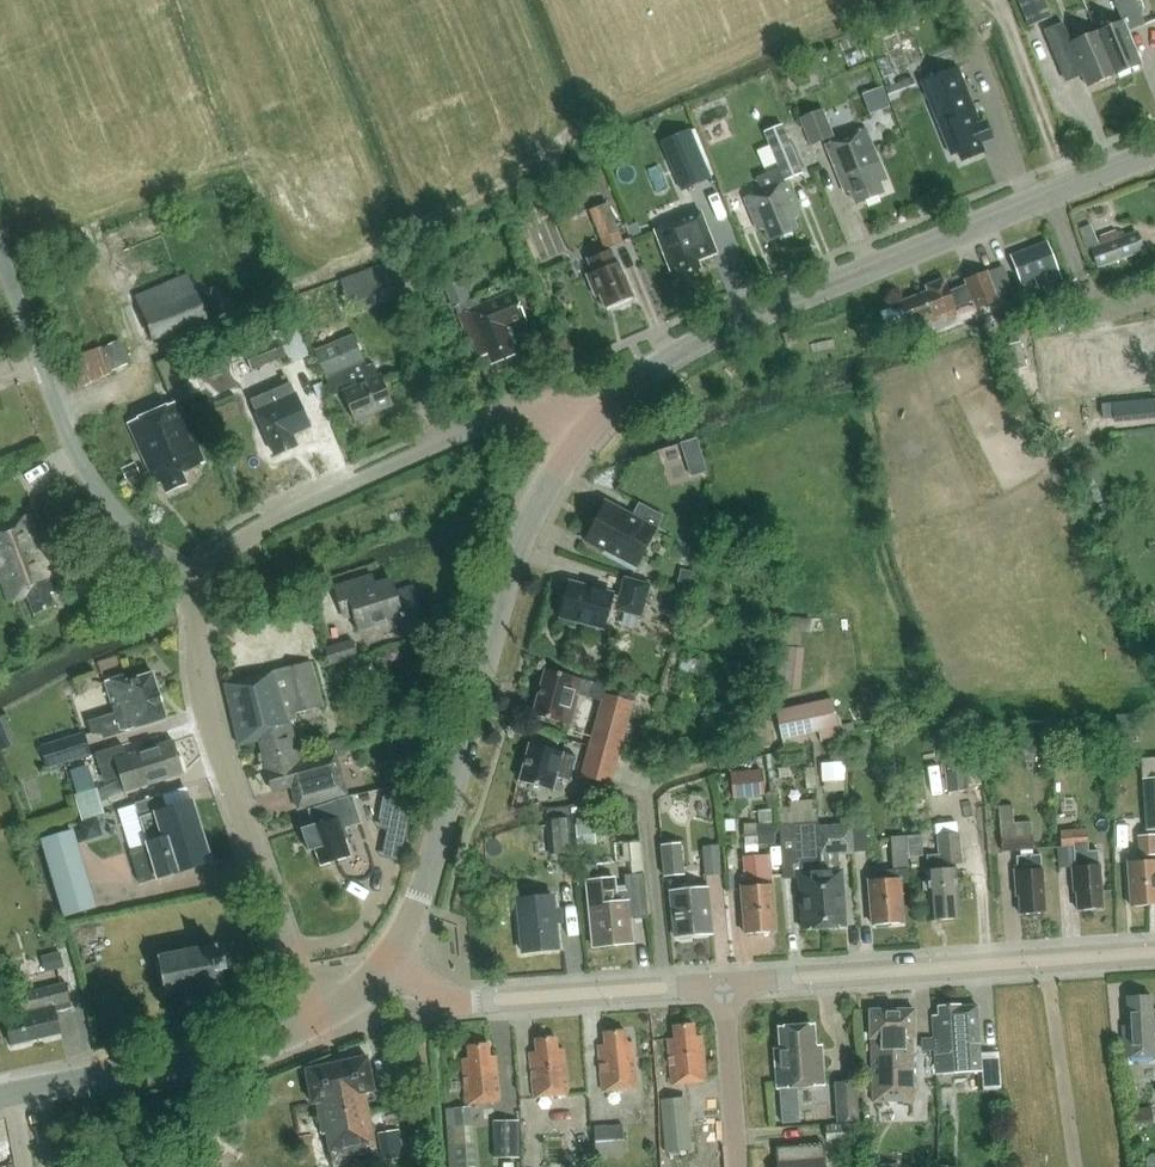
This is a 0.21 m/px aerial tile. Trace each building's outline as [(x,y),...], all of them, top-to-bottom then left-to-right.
[(1146,24),(1136,0),(1117,0),(1115,1),(1123,21),(1097,31),(1115,75),(1142,64),(1128,31),(1146,24)] [(1088,86),(1115,75),(1097,31),(1072,42),(1064,22),(1045,30),(1057,61),(1075,53),(1088,86)] [(957,67),(921,81),(951,155),(958,152),(961,160),(983,151),(980,143),(992,138),(985,121),(979,123),(957,67)] [(884,87),(890,102),(917,92),(912,77),(884,87)] [(823,109),(799,119),(810,146),(834,136),(823,109)] [(802,172),(787,137),(782,124),(765,131),(780,167),(757,177),(762,190),(745,198),(758,229),(765,226),(771,239),(797,228),(792,218),(800,215),(785,179),(802,172)] [(886,179),(873,147),(865,127),(826,143),(846,191),(851,189),(857,203),(883,191),(879,182),(886,179)] [(710,178),(690,130),(660,142),(680,191),(710,178)] [(603,249),(622,242),(607,203),(589,210),(603,249)] [(709,231),(702,214),(686,220),(685,219),(655,230),(671,270),(677,268),(680,277),(701,269),(697,260),(717,252),(709,231)] [(1090,248),(1098,268),(1144,251),(1137,231),(1090,248)] [(1021,283),(1033,278),(1037,289),(1061,280),(1046,242),(1010,256),(1021,283)] [(606,309),(634,297),(622,269),(621,269),(619,263),(617,263),(611,249),(588,259),(594,272),(587,275),(596,296),(600,294),(606,309)] [(395,256),(342,279),(354,309),(408,286),(395,256)] [(191,270),(138,293),(157,338),(210,316),(191,270)] [(957,313),(955,307),(973,300),(977,308),(998,299),(986,270),(965,278),(967,283),(948,290),(944,279),(926,286),(928,291),(902,302),(911,324),(931,316),(933,323),(957,313)] [(491,364),(516,353),(508,329),(527,322),(515,292),(482,304),(479,297),(471,300),(463,279),(444,286),(452,307),(457,305),(477,358),(488,354),(491,364)] [(354,421),(358,419),(360,423),(373,418),(372,414),(393,404),(381,375),(378,376),(374,366),(367,368),(364,362),(354,336),(316,352),(334,395),(342,391),(354,421)] [(252,371),(286,356),(278,338),(244,353),(252,371)] [(120,340),(102,347),(112,371),(129,364),(120,340)] [(156,363),(173,403),(189,396),(173,356),(156,363)] [(292,435),(309,427),(290,383),(251,400),(275,455),(297,446),(292,435)] [(1116,393),(1118,419),(1154,415),(1154,396),(1154,389),(1116,393)] [(178,402),(128,425),(155,484),(162,483),(167,493),(187,484),(183,472),(200,464),(201,464),(206,462),(178,402)] [(139,474),(135,463),(121,469),(126,480),(139,474)] [(638,503),(632,516),(605,503),(585,541),(606,552),(604,555),(636,572),(658,530),(656,529),(663,516),(638,503)] [(57,591),(47,565),(48,564),(30,515),(0,526),(0,576),(10,601),(27,595),(34,615),(56,607),(51,593),(57,591)] [(403,624),(424,617),(414,587),(395,593),(390,579),(374,584),(372,576),(336,587),(342,615),(353,611),(359,630),(401,617),(403,624)] [(618,597),(615,596),(615,594),(567,582),(558,616),(606,628),(612,608),(615,609),(614,611),(641,618),(650,584),(623,577),(618,597)] [(682,619),(687,597),(670,592),(664,615),(682,619)] [(356,657),(352,640),(324,647),(328,664),(356,657)] [(775,684),(805,684),(806,642),(776,642),(775,684)] [(308,760),(336,751),(336,750),(302,760),(300,750),(298,751),(290,721),(297,719),(295,713),(323,705),(310,662),(226,685),(240,745),(260,740),(269,773),(309,762),(308,760)] [(571,725),(578,696),(599,701),(586,752),(616,760),(634,693),(581,679),(581,678),(546,668),(534,715),(571,725)] [(104,738),(167,718),(153,672),(126,681),(124,676),(105,682),(115,713),(89,721),(93,734),(102,731),(104,738)] [(832,698),(775,710),(783,749),(809,743),(807,735),(818,733),(820,741),(840,737),(832,698)] [(0,716),(0,746),(17,740),(7,714),(0,716)] [(964,756),(957,728),(956,726),(936,733),(944,759),(947,793),(983,789),(978,773),(971,754),(964,756)] [(84,733),(40,746),(47,768),(91,755),(84,733)] [(414,737),(407,755),(423,761),(429,743),(414,737)] [(174,741),(126,756),(122,745),(95,754),(103,782),(121,776),(125,791),(184,773),(174,741)] [(552,791),(556,777),(569,781),(576,757),(563,754),(563,752),(531,743),(519,782),(552,791)] [(309,762),(269,773),(275,792),(293,787),(299,808),(348,794),(336,751),(308,760),(309,762)] [(610,784),(616,760),(586,752),(579,776),(610,784)] [(825,777),(850,776),(849,756),(824,758),(825,777)] [(1141,764),(1145,831),(1149,830),(1149,835),(1137,836),(1139,860),(1128,861),(1132,907),(1154,905),(1154,763),(1141,764)] [(762,769),(730,772),(732,799),(764,796),(762,769)] [(1067,792),(1085,792),(1085,773),(1067,772),(1067,792)] [(86,817),(107,810),(99,784),(77,791),(86,817)] [(174,873),(212,862),(205,839),(204,839),(192,801),(167,808),(162,794),(135,803),(148,845),(130,851),(140,883),(174,873)] [(304,821),(306,828),(302,829),(309,851),(316,849),(321,866),(352,856),(343,827),(360,822),(351,797),(308,811),(310,819),(304,821)] [(1000,807),(1002,838),(998,838),(999,852),(1032,850),(1030,822),(1014,823),(1013,806),(1000,807)] [(581,841),(598,840),(597,813),(580,814),(581,841)] [(571,817),(549,819),(553,855),(574,853),(571,817)] [(749,844),(777,843),(776,820),(748,821),(749,844)] [(803,929),(824,927),(820,872),(822,872),(819,826),(817,826),(817,823),(779,826),(782,878),(800,877),(803,929)] [(851,825),(854,852),(868,851),(865,823),(851,825)] [(820,872),(824,927),(846,926),(842,871),(838,871),(837,855),(853,854),(851,824),(819,826),(822,872),(820,872)] [(1099,864),(1098,864),(1096,851),(1088,852),(1086,829),(1060,831),(1061,848),(1056,848),(1058,868),(1072,866),(1073,887),(1077,887),(1079,910),(1103,908),(1099,864)] [(40,840),(63,914),(91,905),(68,831),(40,840)] [(909,857),(923,855),(921,834),(907,835),(909,857)] [(957,867),(954,867),(954,864),(961,864),(959,835),(938,837),(939,855),(927,856),(930,921),(960,919),(957,867)] [(904,924),(900,879),(909,879),(906,836),(891,837),(893,870),(882,871),(883,879),(869,880),(873,927),(904,924)] [(684,874),(681,843),(660,845),(663,876),(684,874)] [(704,876),(720,874),(718,845),(701,847),(704,876)] [(1020,915),(1045,913),(1042,867),(1041,867),(1040,855),(1016,856),(1017,869),(1015,869),(1016,890),(1019,890),(1020,915)] [(753,860),(754,884),(742,885),(745,934),(776,931),(770,858),(753,860)] [(594,947),(631,944),(629,920),(648,918),(644,874),(625,875),(627,902),(616,902),(614,878),(588,880),(594,947)] [(708,888),(680,890),(680,881),(670,881),(674,937),(712,934),(708,888)] [(558,949),(556,924),(563,923),(561,909),(554,910),(552,895),(517,899),(523,953),(558,949)] [(220,971),(227,970),(225,957),(218,959),(215,943),(157,954),(165,997),(223,986),(220,971)] [(60,952),(45,956),(49,971),(64,967),(60,952)] [(73,1007),(67,982),(15,994),(21,1015),(5,1020),(11,1045),(62,1034),(56,1011),(73,1007)] [(1154,1055),(1154,1011),(1153,1011),(1152,996),(1128,997),(1129,1025),(1124,1026),(1125,1057),(1154,1055)] [(939,1015),(933,1015),(936,1075),(981,1072),(980,1053),(977,1006),(959,1006),(959,1005),(939,1007),(939,1015)] [(912,1037),(915,1037),(915,1010),(870,1010),(871,1038),(874,1038),(875,1100),(913,1100),(912,1037)] [(672,1084),(706,1081),(703,1036),(695,1036),(694,1024),(674,1026),(675,1039),(668,1039),(672,1084)] [(813,1025),(780,1027),(781,1049),(775,1049),(778,1088),(824,1085),(821,1046),(815,1047),(813,1025)] [(603,1091),(637,1087),(633,1042),(627,1043),(625,1031),(604,1033),(605,1044),(598,1045),(603,1091)] [(533,1097),(568,1094),(564,1048),(557,1049),(556,1038),(535,1040),(537,1051),(529,1052),(533,1097)] [(467,1105),(501,1102),(496,1057),(490,1055),(489,1045),(467,1047),(469,1059),(462,1059),(466,1103),(467,1105)] [(374,1093),(366,1055),(304,1068),(311,1102),(316,1101),(322,1133),(326,1132),(333,1166),(334,1166),(378,1158),(365,1095),(374,1093)] [(834,1083),(837,1123),(859,1121),(856,1081),(834,1083)] [(664,1153),(687,1151),(692,1150),(686,1097),(659,1100),(664,1153)] [(494,1158),(519,1157),(519,1120),(493,1121),(494,1158)] [(855,1138),(853,1123),(825,1126),(826,1141),(855,1138)] [(624,1155),(623,1125),(593,1126),(595,1157),(624,1155)] [(454,1127),(457,1166),(475,1166),(471,1126),(454,1127)] [(383,1161),(398,1158),(393,1131),(378,1134),(383,1161)] [(776,1148),(778,1166),(826,1166),(824,1144),(776,1148)]
